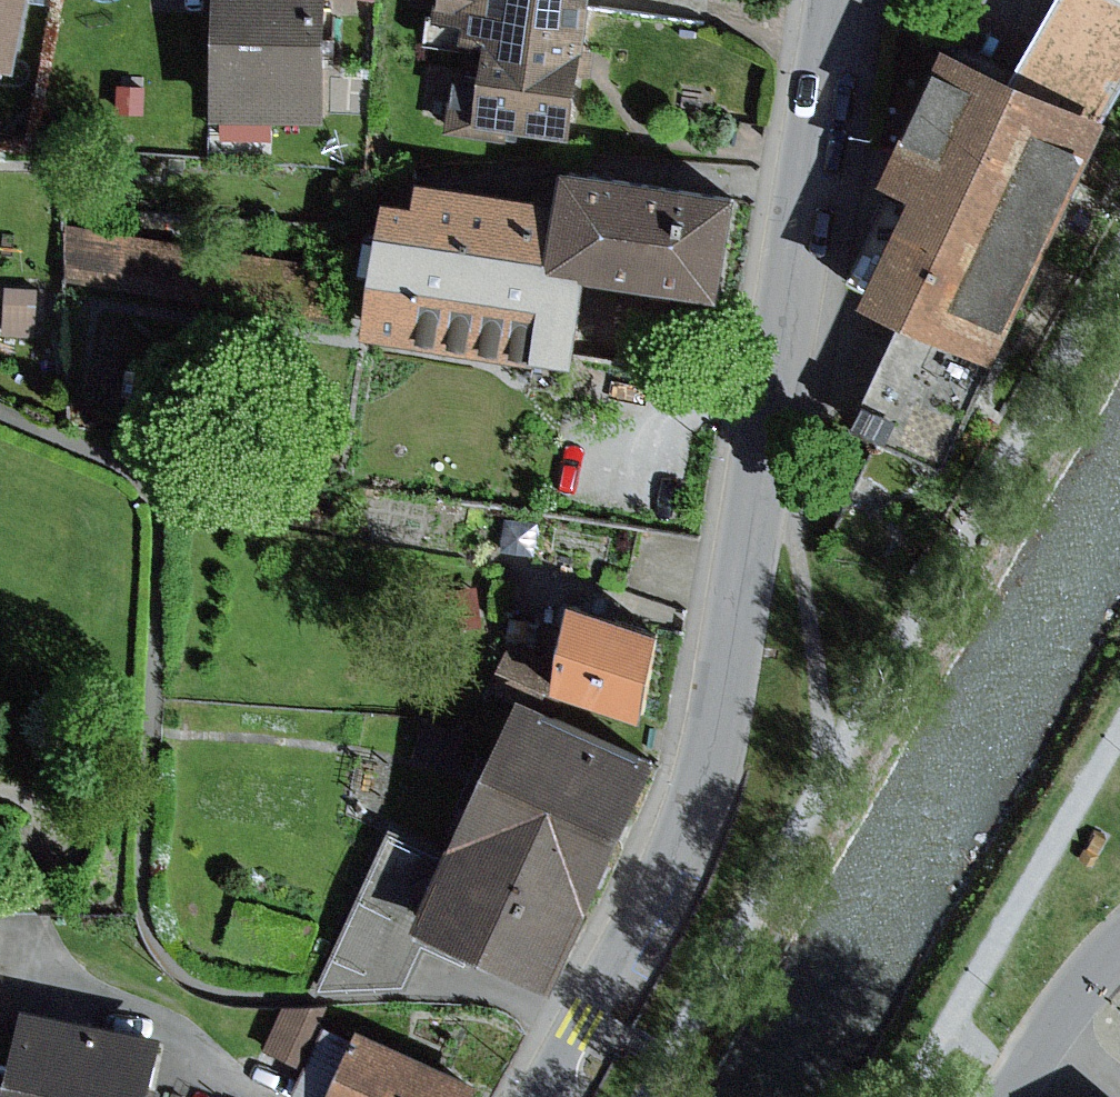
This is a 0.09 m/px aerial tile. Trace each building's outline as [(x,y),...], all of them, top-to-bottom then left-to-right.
[(22,64),(34,0),(0,0),(0,60),(22,64)] [(219,113),(328,115),(329,0),(221,0),(219,113)] [(438,18),(464,22),(462,38),(489,42),(484,78),(456,74),(448,129),(527,141),(529,125),(575,132),(594,0),(441,0),(438,18)] [(1028,73),(1108,111),(1119,89),(1119,0),(1069,0),(1028,73)] [(1028,73),(953,38),(889,172),(918,186),(867,294),(908,312),(1002,358),(1117,115),(1108,111),(1028,73)] [(420,200),(392,195),(369,329),(580,365),(597,267),(726,289),(743,190),(569,161),(563,192),(425,168),(420,200)] [(354,259),(68,225),(67,285),(346,322),(354,259)] [(8,287),(5,333),(36,335),(39,289),(8,287)] [(1002,358),(908,312),(854,424),(948,469),(1002,358)] [(479,584),(437,591),(443,631),(485,624),(479,584)] [(564,663),(560,682),(650,714),(665,624),(578,594),(564,663)] [(560,682),(564,663),(517,637),(494,674),(556,702),(560,682)] [(526,693),(460,839),(596,900),(662,754),(526,693)] [(426,916),(454,856),(392,828),(319,987),(407,985),(426,942),(467,961),(471,952),(516,972),(521,960),(426,916)] [(596,900),(460,839),(454,856),(426,916),(521,960),(560,977),(596,900)] [(286,1006),(267,1046),(303,1064),(330,1003),(286,1006)] [(25,1005),(13,1063),(0,1060),(0,1096),(152,1096),(166,1035),(25,1005)] [(361,1027),(357,1036),(328,1023),(294,1096),(473,1096),(481,1081),(361,1027)]
